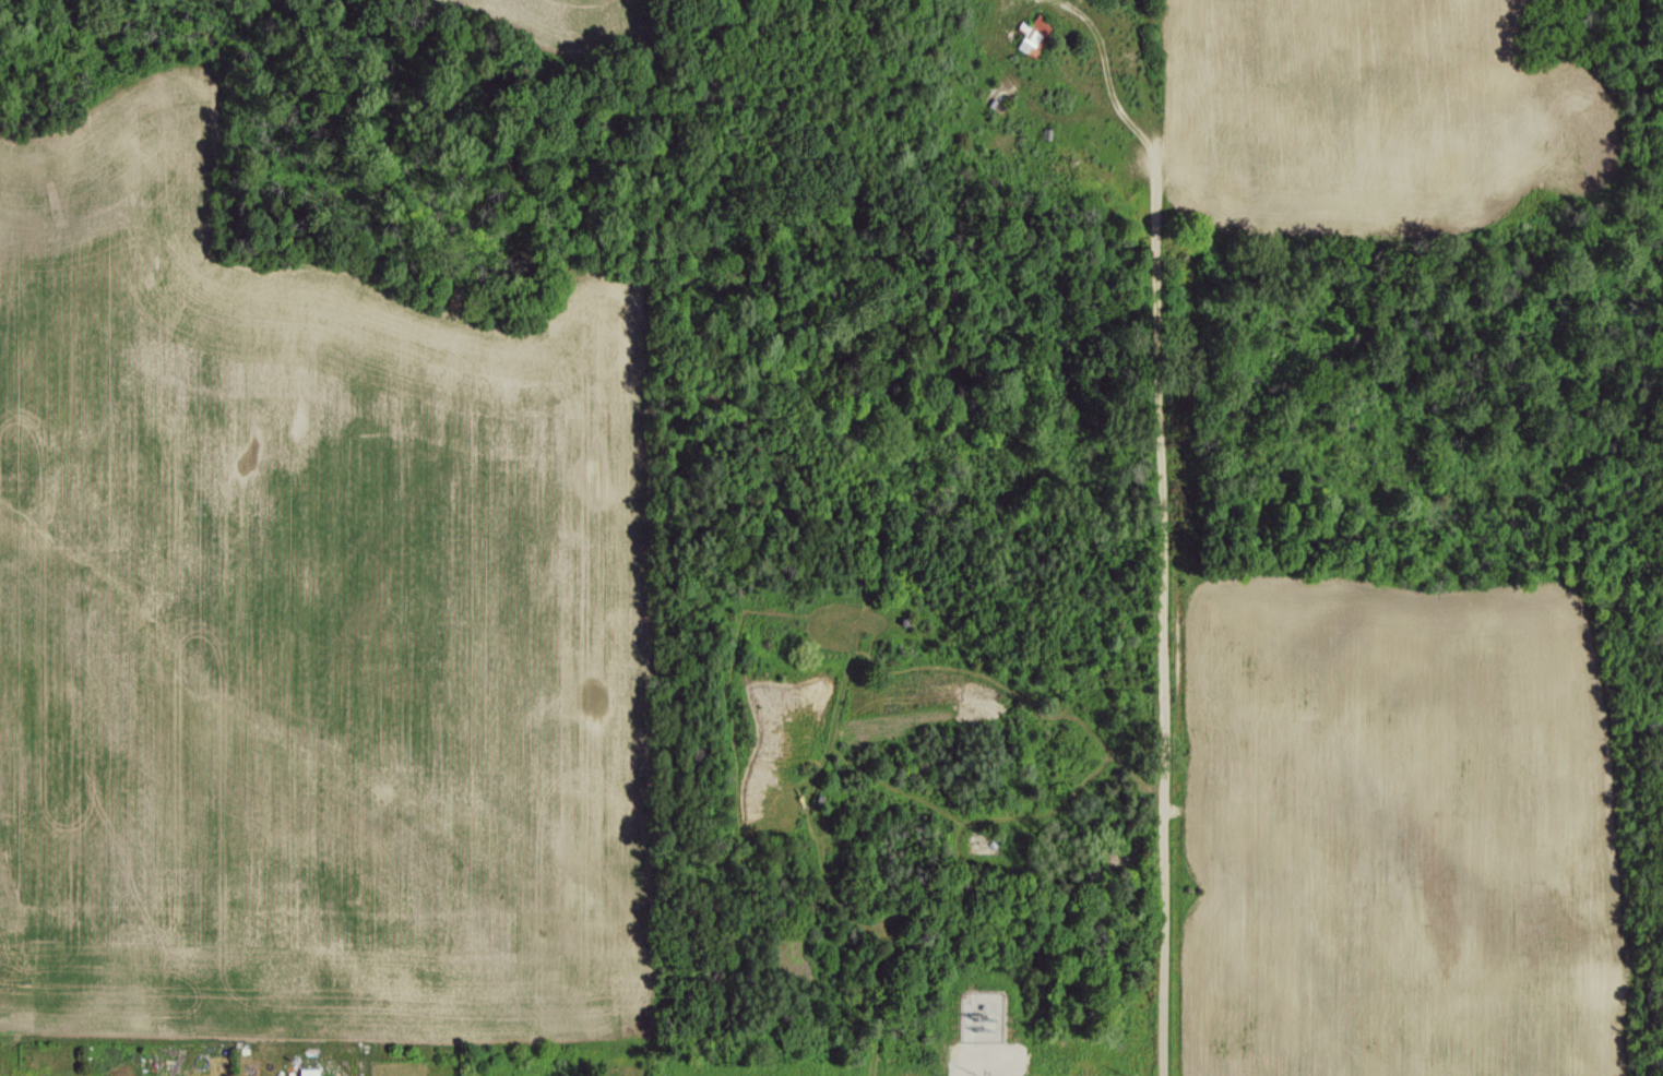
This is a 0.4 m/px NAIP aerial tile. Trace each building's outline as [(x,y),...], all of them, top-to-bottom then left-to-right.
[(1015,48),(1034,58),(1053,24),(1035,14),(1029,25),(1020,21),(1017,27),(1024,32),(1015,48)]
